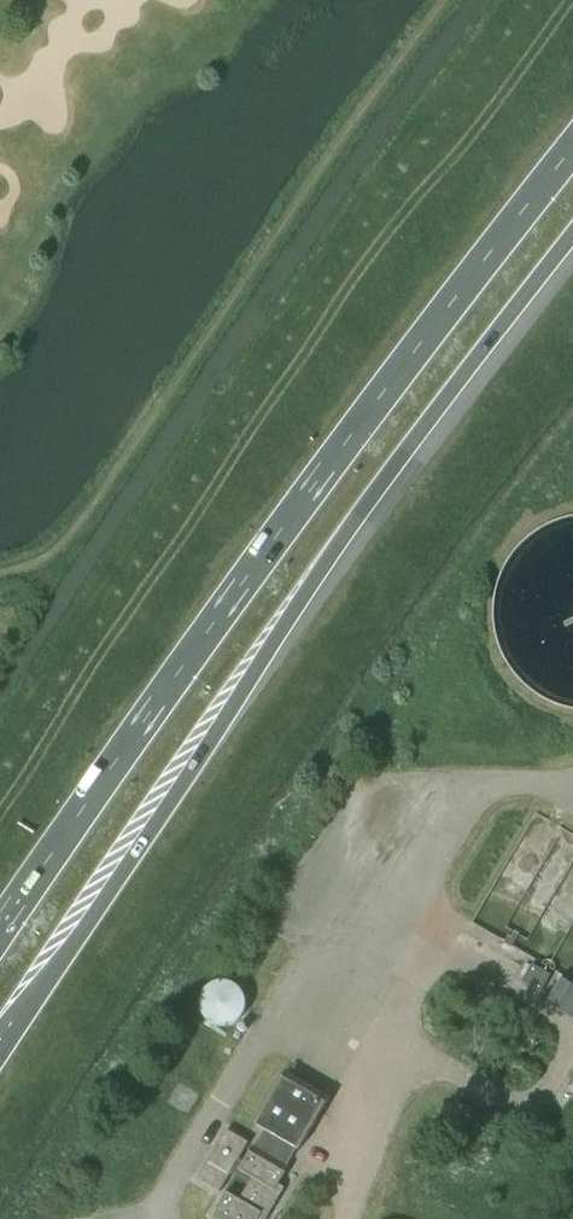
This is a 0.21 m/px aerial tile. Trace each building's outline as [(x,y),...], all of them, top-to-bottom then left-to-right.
[(537,814),(473,922),(572,981),(572,835),(537,814)] [(542,993),(552,975),(533,964),(523,981),(542,993)] [(546,1003),(572,1019),(572,985),(561,977),(546,1003)] [(213,1023),(218,1027),(225,1028),(232,1028),(238,1026),(243,1022),(247,1016),(249,1008),(248,1001),(245,994),(240,989),(233,986),(225,986),(218,988),(212,992),(208,998),(206,1004),(206,1011),(209,1017),(213,1023)] [(263,1104),(276,1073),(265,1068),(253,1099),(263,1104)] [(239,1159),(249,1143),(227,1130),(198,1179),(220,1192),(231,1173),(249,1183),(240,1199),(226,1191),(212,1216),(217,1218),(267,1218),(285,1188),(279,1185),(290,1167),(288,1166),(298,1149),(300,1150),(331,1097),(287,1071),(256,1124),(266,1130),(256,1147),(253,1145),(244,1161),(239,1159)]
